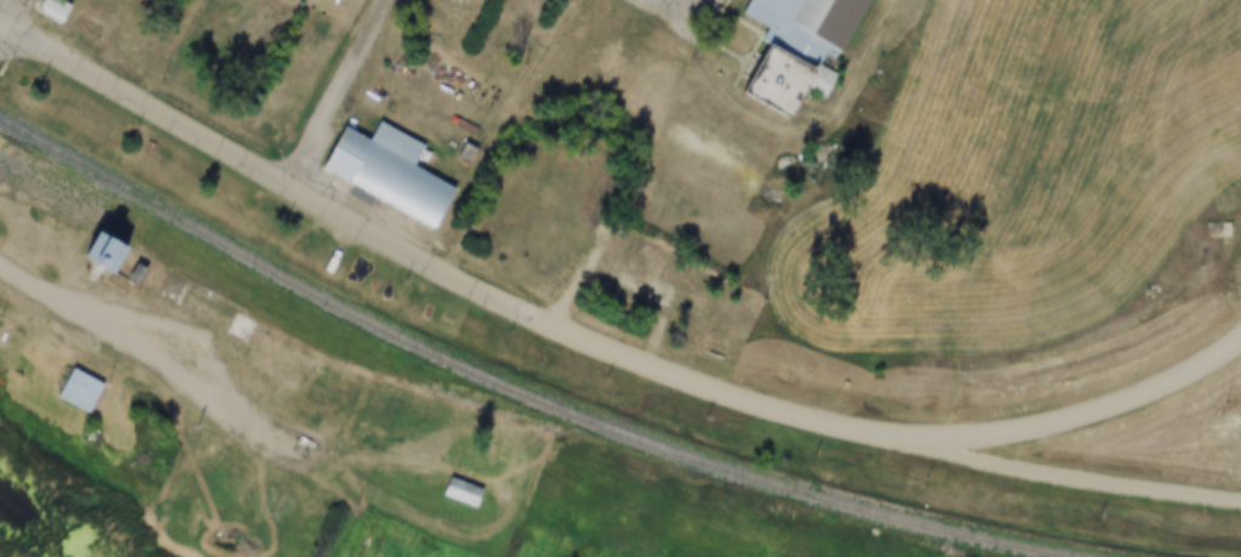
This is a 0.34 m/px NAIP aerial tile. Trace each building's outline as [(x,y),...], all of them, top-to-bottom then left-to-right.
[(60,0),(43,0),(35,12),(60,27),(72,7),(60,0)] [(752,12),(759,0),(878,0),(843,63),(752,12)] [(784,39),(846,74),(833,97),(817,89),(803,114),(756,89),(784,39)] [(421,164),(464,187),(441,227),(332,167),(355,126),(378,140),(387,123),(431,147),(421,164)] [(472,142),(483,149),(475,164),(464,158),(472,142)] [(1210,237),(1230,238),(1231,225),(1210,225),(1210,237)] [(106,233),(136,250),(123,275),(91,258),(106,233)] [(145,271),(137,266),(129,280),(137,285),(145,271)] [(390,375),(391,369),(362,360),(360,366),(390,375)] [(83,368),(112,385),(96,413),(67,397),(83,368)] [(458,477),(491,489),(483,508),(450,496),(458,477)] [(274,487),(287,494),(276,513),(264,507),(274,487)] [(275,493),(265,489),(256,510),(267,514),(275,493)]
